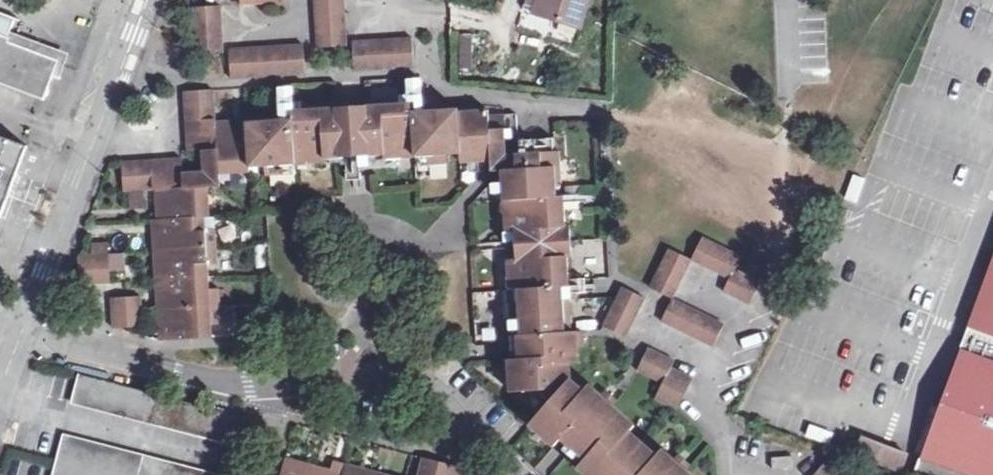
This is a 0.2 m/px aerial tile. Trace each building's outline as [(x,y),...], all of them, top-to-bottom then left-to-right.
[(323,43),(351,42),(349,0),(320,0),(323,43)] [(531,14),(537,16),(542,0),(536,0),(531,14)] [(537,16),(576,27),(584,0),(542,0),(537,16)] [(228,49),(225,4),(197,5),(199,52),(228,49)] [(455,66),(469,68),(473,34),(459,32),(455,66)] [(0,37),(0,85),(45,102),(53,80),(59,59),(0,37)] [(416,38),(359,41),(361,67),(418,64),(416,38)] [(308,42),(235,48),(236,74),(308,70),(308,42)] [(806,58),(829,57),(828,45),(805,47),(806,58)] [(217,87),(189,89),(192,148),(208,147),(209,169),(187,171),(186,157),(127,160),(128,189),(160,188),(161,206),(166,206),(167,217),(162,217),(162,232),(157,232),(159,264),(165,264),(165,290),(160,291),(162,325),(169,325),(169,337),(216,334),(215,322),(224,321),(221,287),(212,287),(212,263),(220,262),(217,227),(208,227),(206,185),(223,184),(223,166),(269,163),(269,172),(286,171),(286,162),(299,161),(299,153),(311,151),(312,160),(329,159),(329,151),(343,149),(340,101),(308,103),(309,108),(296,108),(296,116),(283,117),(283,113),(251,115),(250,121),(238,122),(237,118),(220,119),(217,87)] [(402,97),(370,99),(372,148),(389,147),(390,154),(405,154),(405,146),(420,145),(420,153),(433,153),(433,161),(450,160),(450,151),(465,150),(465,159),(495,158),(494,139),(508,139),(507,113),(491,114),(491,110),(460,111),(460,109),(446,109),(446,104),(429,105),(429,110),(415,110),(415,102),(402,102),(402,97)] [(9,197),(28,147),(0,136),(0,219),(9,197)] [(561,151),(522,153),(522,167),(506,167),(507,198),(516,197),(516,210),(508,211),(509,228),(517,228),(519,258),(511,257),(512,274),(521,275),(521,300),(513,300),(514,318),(523,318),(524,333),(573,329),(571,297),(565,297),(563,271),(568,271),(565,208),(561,209),(558,181),(564,180),(561,151)] [(128,193),(129,209),(150,207),(149,192),(128,193)] [(743,253),(706,235),(694,260),(730,278),(726,288),(750,300),(762,275),(738,263),(743,253)] [(694,260),(668,247),(650,282),(676,295),(694,260)] [(112,251),(83,253),(84,283),(113,281),(112,251)] [(916,474),(992,474),(992,267),(916,474)] [(646,299),(620,286),(602,323),(628,336),(646,299)] [(144,295),(117,297),(119,325),(145,323),(144,295)] [(725,321),(676,295),(663,321),(713,346),(725,321)] [(524,333),(518,333),(516,337),(516,343),(522,346),(522,357),(512,357),(512,371),(524,370),(525,388),(539,388),(551,400),(540,413),(553,425),(547,431),(558,442),(565,435),(572,441),(569,444),(571,450),(575,453),(579,452),(581,450),(590,456),(582,464),(592,473),(600,465),(611,474),(695,474),(687,467),(691,463),(680,454),(676,459),(663,449),(659,454),(632,429),(636,424),(614,403),(618,399),(607,388),(602,394),(590,384),(585,390),(571,378),(570,360),(577,359),(577,344),(585,344),(583,329),(573,329),(524,333)] [(676,362),(650,349),(638,373),(663,386),(657,398),(681,411),(693,388),(669,375),(676,362)] [(238,414),(79,376),(74,404),(232,442),(238,414)] [(854,457),(903,472),(909,452),(861,436),(854,457)] [(66,437),(56,474),(222,474),(66,437)] [(795,454),(775,454),(775,462),(796,461),(795,454)] [(460,463),(426,455),(421,474),(457,474),(460,463)] [(48,464),(10,459),(8,474),(47,474),(48,464)] [(814,474),(847,474),(828,459),(814,474)] [(288,465),(286,474),(333,474),(334,470),(301,462),(300,467),(288,465)] [(344,464),(334,470),(333,474),(346,474),(349,465),(344,464)] [(364,474),(365,469),(349,465),(346,474),(367,474),(364,474)]
